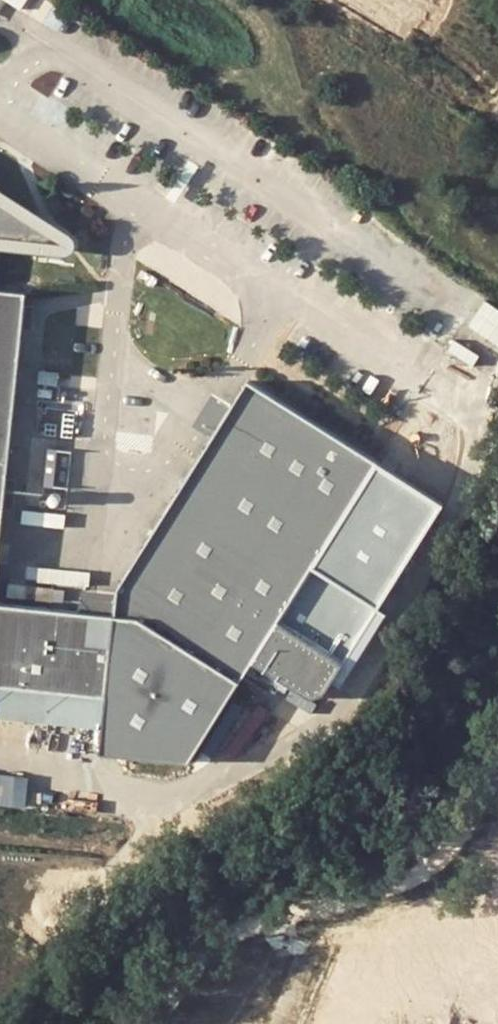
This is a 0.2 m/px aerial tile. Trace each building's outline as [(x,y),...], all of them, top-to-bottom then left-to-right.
[(21,9),(27,0),(7,0),(21,9)] [(37,242),(47,228),(0,199),(0,239),(37,242)] [(47,228),(37,242),(66,245),(68,243),(66,240),(47,228)] [(0,289),(0,547),(4,508),(7,477),(26,291),(0,289)] [(485,301),(468,325),(497,346),(497,311),(485,301)] [(107,695),(104,728),(101,752),(189,762),(377,461),(248,379),(232,405),(212,436),(117,588),(117,592),(114,614),(80,610),(0,602),(0,683),(107,695)] [(212,392),(193,425),(212,436),(232,405),(212,392)] [(46,448),(42,485),(54,486),(58,450),(46,448)] [(7,477),(4,508),(13,509),(17,479),(7,477)] [(55,493),(52,493),(51,497),(50,500),(52,502),(56,503),(58,503),(60,502),(61,500),(61,498),(61,496),(60,495),(59,494),(58,493),(57,493),(55,493)] [(9,582),(7,597),(62,604),(64,590),(9,582)] [(117,592),(82,588),(80,610),(114,614),(117,592)] [(104,728),(107,695),(0,683),(0,717),(104,728)] [(13,806),(16,775),(0,773),(0,804),(13,806)]
